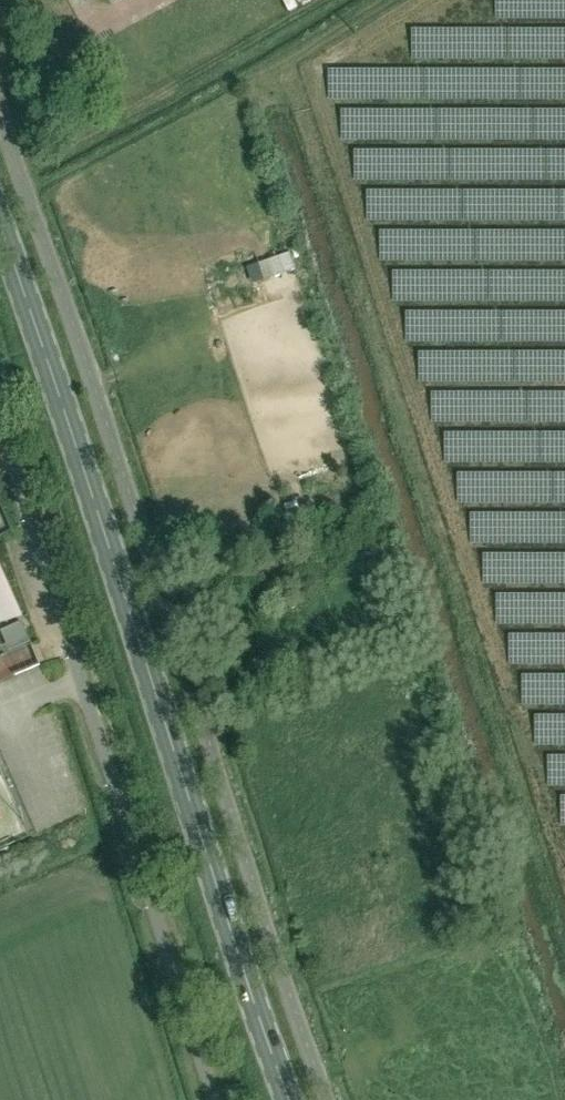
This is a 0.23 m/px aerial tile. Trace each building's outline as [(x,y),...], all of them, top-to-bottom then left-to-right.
[(265,280),(295,271),(296,270),(291,253),(260,264),(265,280)] [(19,616),(0,572),(0,624),(19,616)] [(16,651),(32,644),(23,624),(7,631),(16,651)] [(0,666),(0,667),(10,687),(38,673),(28,652),(0,666)]
